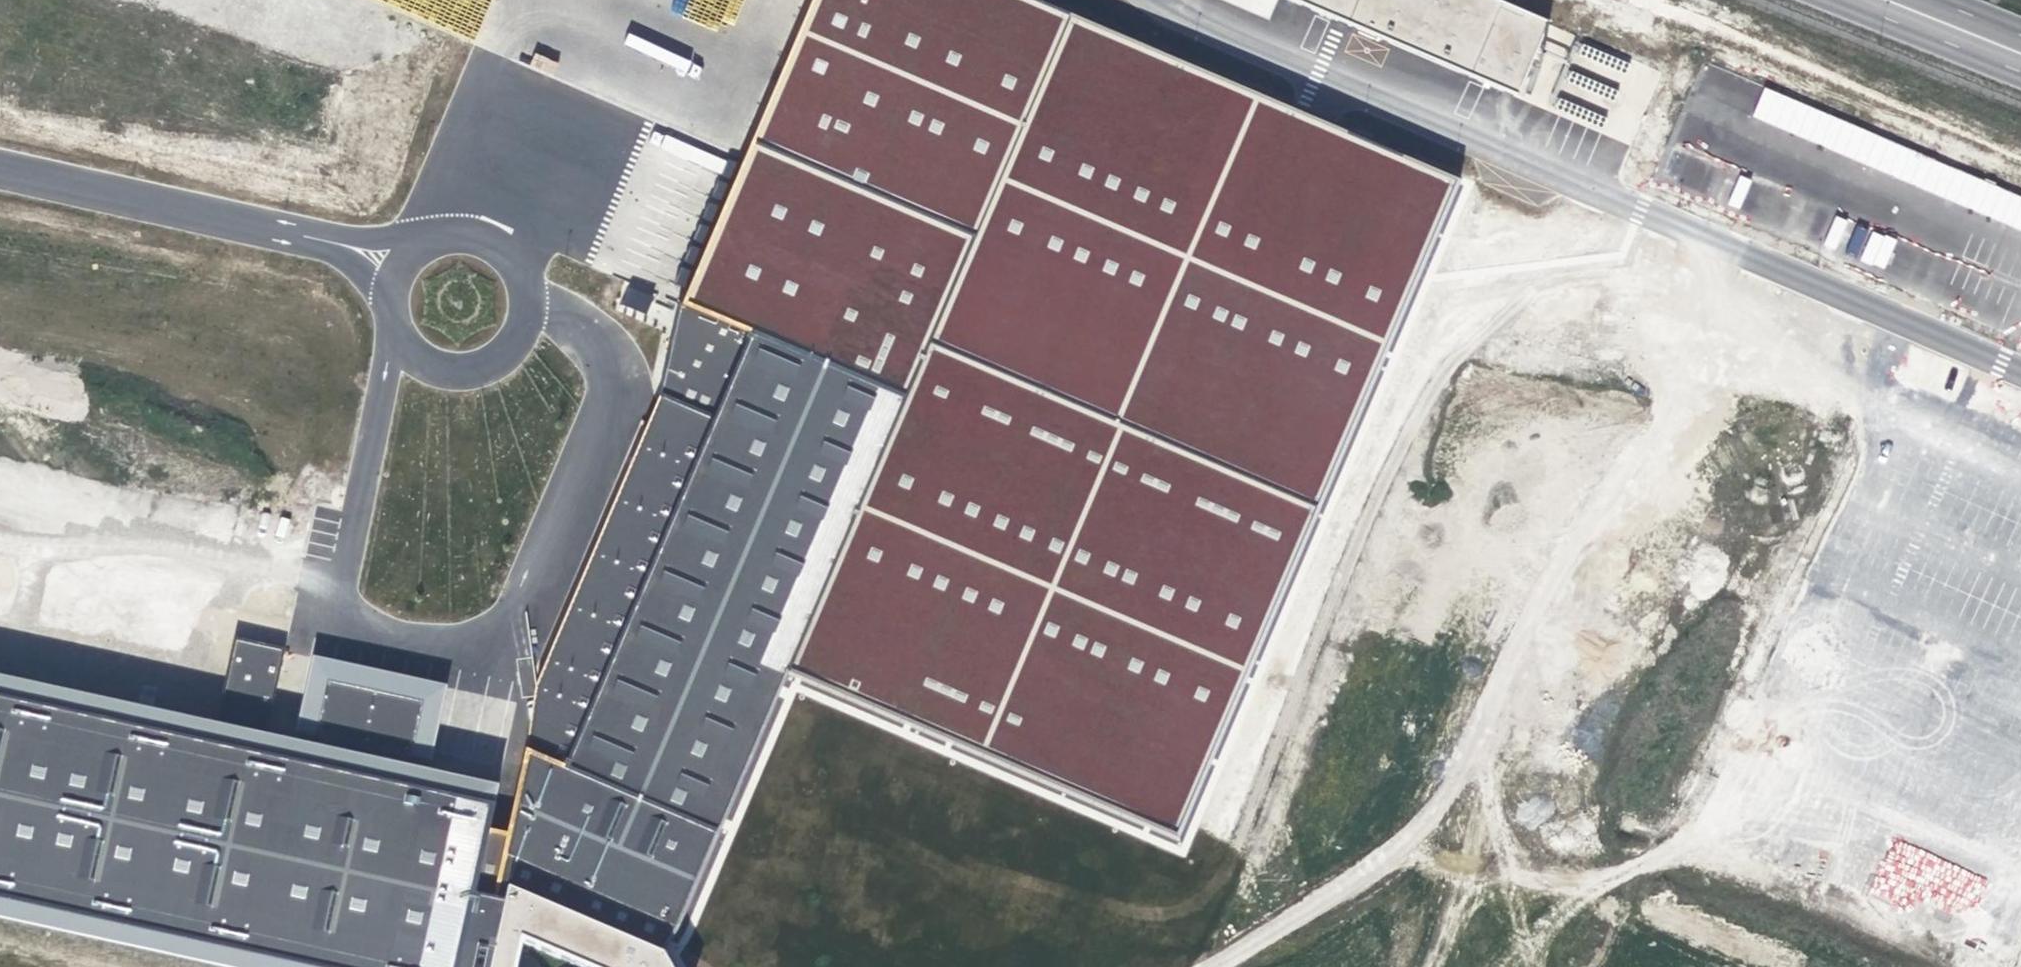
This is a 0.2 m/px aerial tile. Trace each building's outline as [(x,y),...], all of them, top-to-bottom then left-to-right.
[(1050,0),(813,0),(683,303),(907,399),(788,666),(1179,838),(1455,176),(1050,0)] [(1501,0),(1306,0),(1518,89),(1547,20),(1501,0)] [(1706,59),(1705,119),(1693,118),(1673,139),(1769,181),(1768,204),(1775,189),(1819,208),(1805,208),(1804,241),(1823,241),(1837,208),(1902,237),(1870,236),(1859,260),(1907,282),(1918,270),(1954,286),(1954,312),(2020,341),(2020,197),(1706,59)] [(626,285),(620,302),(645,312),(652,295),(626,285)] [(662,943),(788,666),(907,399),(683,303),(661,391),(540,677),(526,751),(503,878),(662,943)] [(41,699),(65,580),(0,565),(0,690),(41,699)] [(216,736),(433,783),(454,686),(237,639),(216,736)] [(304,966),(456,966),(493,796),(433,783),(216,736),(41,699),(0,690),(0,902),(304,966)] [(503,878),(486,966),(676,966),(662,943),(503,878)]
